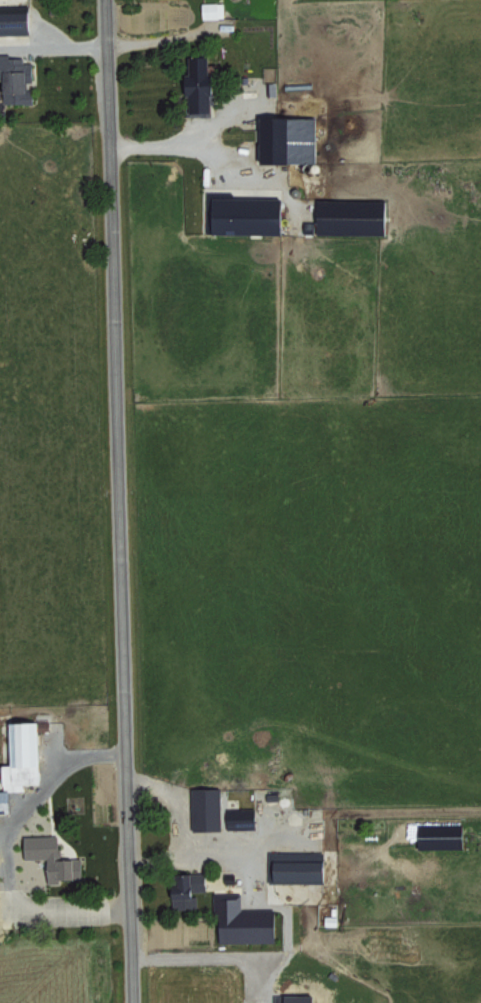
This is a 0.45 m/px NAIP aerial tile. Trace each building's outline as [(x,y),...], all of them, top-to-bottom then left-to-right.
[(227,17),(227,2),(204,3),(205,18),(227,17)] [(37,10),(0,11),(0,35),(38,34),(37,10)] [(37,103),(37,89),(36,89),(35,62),(27,62),(27,57),(12,57),(12,54),(0,54),(0,78),(9,78),(9,103),(37,103)] [(219,113),(218,73),(216,73),(215,56),(195,57),(195,113),(219,113)] [(323,163),(322,117),(269,117),(269,122),(258,122),(259,164),(323,163)] [(210,196),(209,234),(290,235),(290,198),(210,196)] [(16,811),(15,790),(27,789),(26,783),(47,782),(44,719),(14,720),(16,763),(7,763),(8,789),(0,789),(0,812),(16,811)] [(227,829),(226,786),(197,787),(198,830),(227,829)] [(470,847),(469,823),(402,824),(402,841),(421,841),(421,848),(470,847)] [(86,857),(63,857),(63,834),(28,835),(28,858),(52,858),(53,882),(64,882),(64,878),(87,878),(86,857)] [(273,882),(333,882),(333,859),(295,859),(295,851),(273,851),(273,882)] [(184,872),(185,884),(179,885),(180,908),(201,907),(200,891),(211,891),(210,871),(184,872)] [(224,942),(280,942),(280,908),(245,908),(245,893),(215,893),(215,912),(224,912),(224,942)] [(313,994),(313,1002),(274,1002),(274,995),(313,994)]
